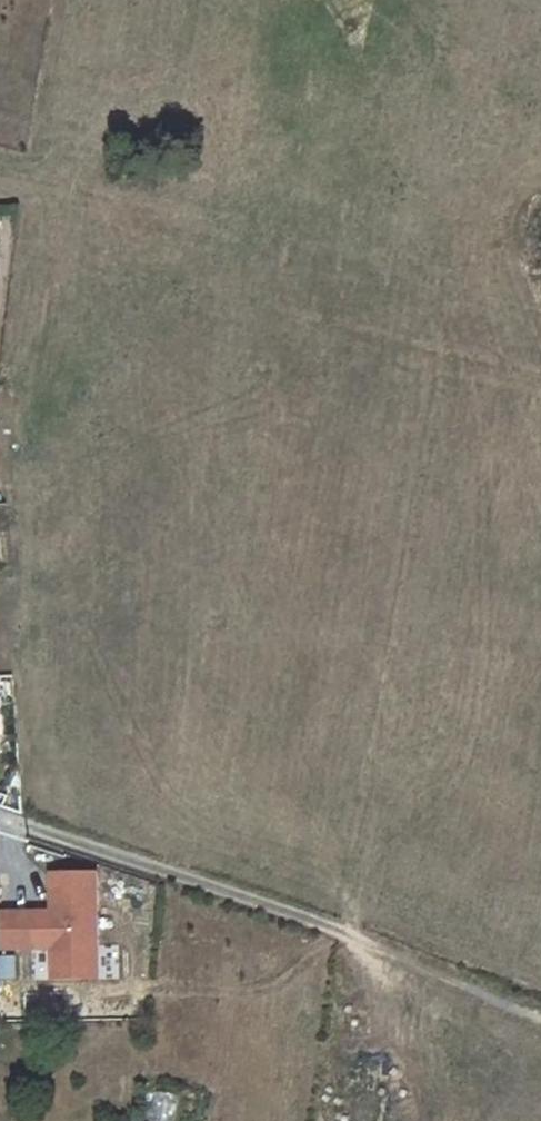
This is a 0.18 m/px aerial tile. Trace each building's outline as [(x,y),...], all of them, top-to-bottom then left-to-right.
[(11,233),(14,218),(3,216),(1,232),(11,233)] [(8,731),(12,717),(11,702),(5,688),(0,682),(0,742),(8,731)] [(52,912),(3,913),(4,948),(52,948),(53,978),(97,978),(96,874),(52,874),(52,912)]
